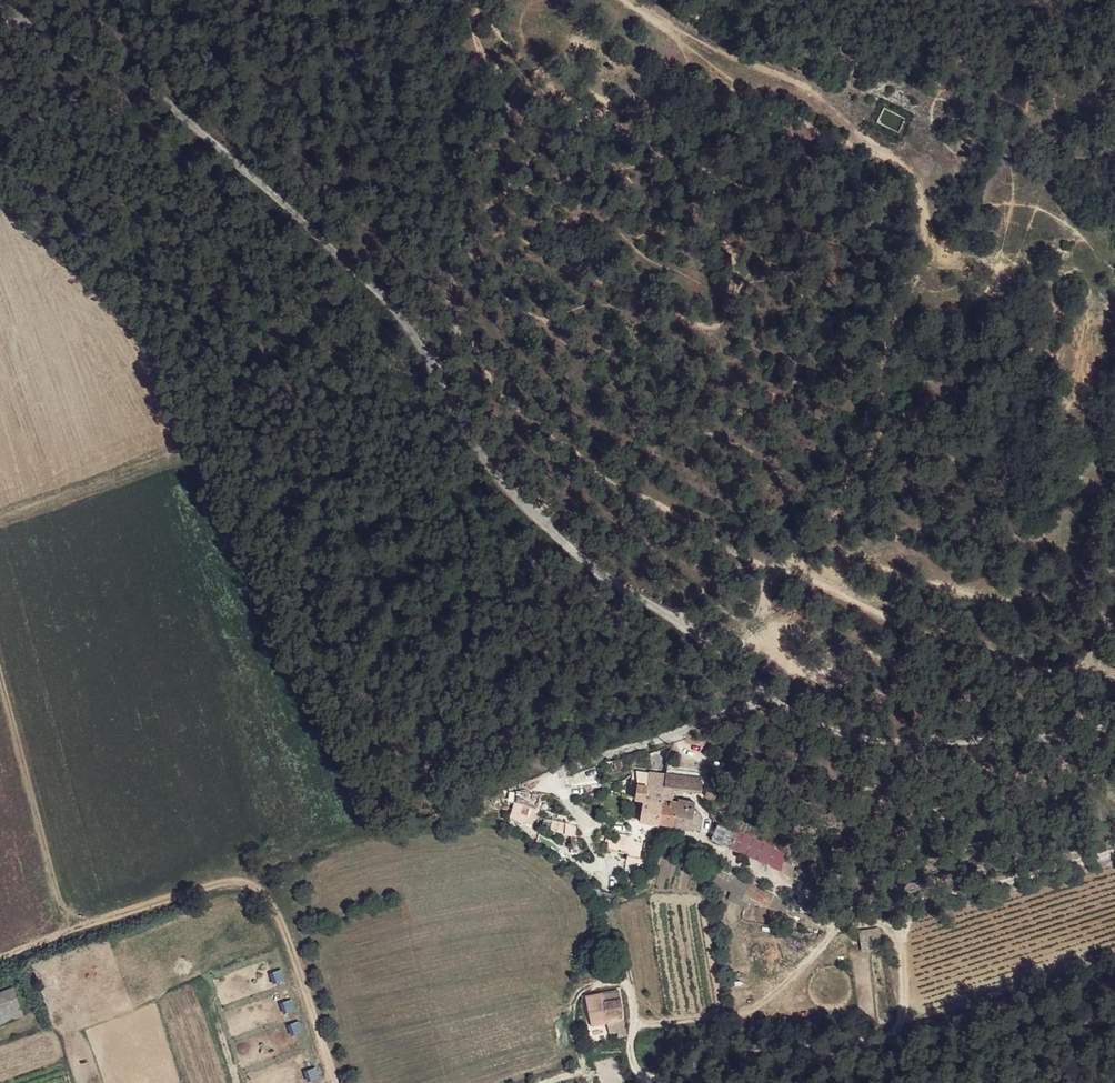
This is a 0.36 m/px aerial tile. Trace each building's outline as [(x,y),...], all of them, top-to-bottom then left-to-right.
[(663,790),(665,774),(649,772),(648,782),(631,779),(630,787),(637,787),(635,799),(641,800),(640,822),(657,823),(663,790)] [(700,778),(665,774),(663,790),(670,791),(700,791),(700,778)] [(704,788),(697,798),(703,801),(705,797),(717,801),(719,795),(704,788)] [(670,791),(663,790),(657,823),(699,827),(699,812),(694,809),(694,804),(669,800),(670,791)] [(544,797),(518,792),(514,812),(511,822),(527,827),(530,817),(537,819),(544,797)] [(722,826),(713,842),(730,849),(737,834),(722,826)] [(648,839),(636,838),(635,857),(648,857),(648,839)] [(761,901),(764,891),(749,886),(746,897),(761,901)] [(777,907),(786,910),(789,902),(780,899),(777,907)] [(858,931),(861,947),(881,943),(878,927),(858,931)] [(623,987),(605,989),(608,1017),(625,1016),(623,987)] [(0,998),(0,1021),(11,1017),(4,997),(0,998)] [(0,1021),(0,1030),(14,1025),(11,1017),(0,1021)]
